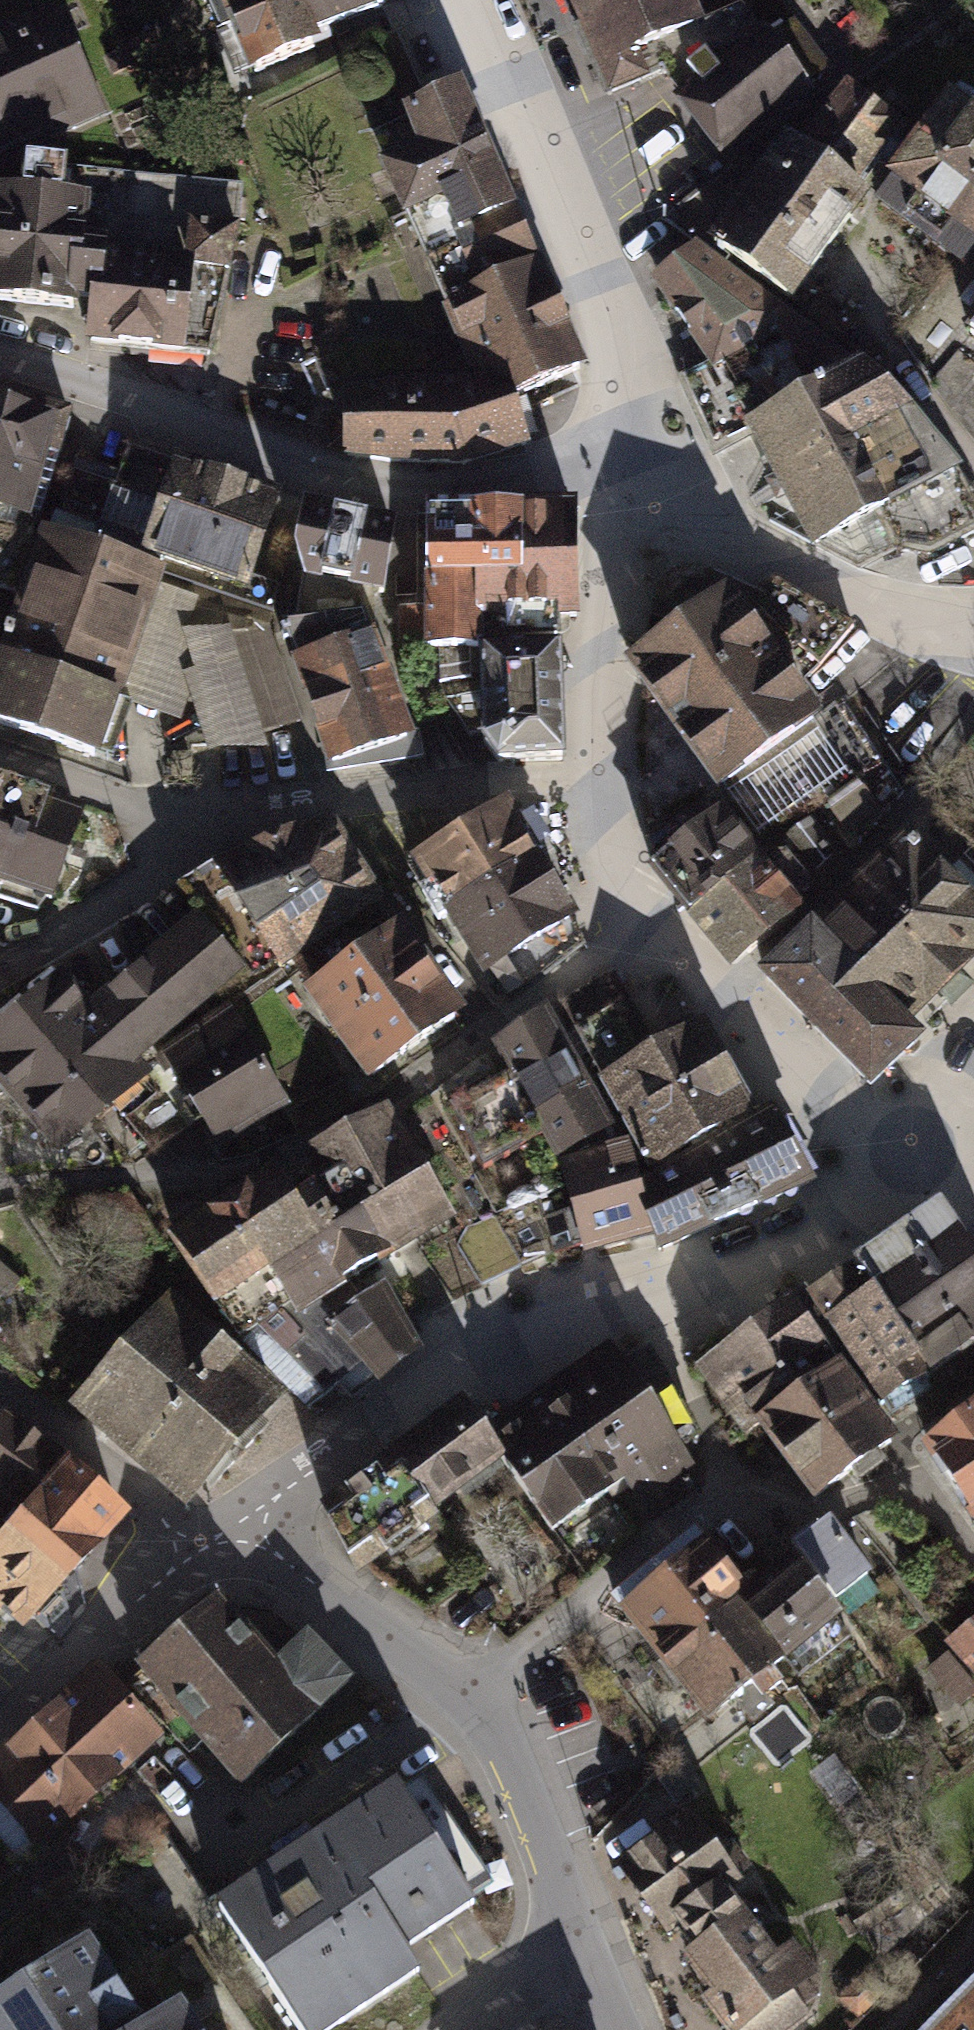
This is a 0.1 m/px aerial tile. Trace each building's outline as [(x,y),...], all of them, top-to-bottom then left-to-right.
[(378,0),(220,0),(249,74),(386,19),(378,0)] [(616,96),(663,76),(727,174),(815,108),(751,15),(717,31),(704,0),(574,0),(616,96)] [(60,17),(0,43),(0,168),(106,122),(60,17)] [(400,176),(441,275),(534,237),(472,89),(408,116),(428,164),(400,176)] [(885,199),(926,141),(866,99),(826,157),(885,199)] [(900,207),(973,265),(973,112),(900,207)] [(729,249),(815,308),(879,215),(793,156),(729,249)] [(0,203),(0,255),(3,255),(0,279),(0,318),(90,329),(103,215),(0,203)] [(441,275),(496,405),(523,415),(596,384),(534,237),(441,275)] [(108,273),(100,366),(216,377),(225,284),(108,273)] [(715,468),(752,449),(873,384),(725,281),(678,316),(719,377),(682,402),(715,468)] [(973,325),(973,287),(923,352),(931,379),(963,339),(973,325)] [(963,339),(973,348),(973,325),(963,339)] [(963,339),(931,379),(973,435),(973,348),(963,339)] [(752,449),(788,515),(923,440),(873,384),(752,449)] [(496,405),(358,401),(356,482),(477,486),(543,473),(523,415),(496,405)] [(31,539),(61,438),(0,421),(0,530),(31,539)] [(923,440),(788,515),(811,559),(882,584),(916,571),(946,588),(973,574),(973,497),(923,440)] [(285,506),(189,470),(155,561),(252,597),(285,506)] [(400,533),(316,517),(303,582),(387,598),(400,533)] [(429,527),(431,656),(490,655),(535,654),(533,525),(429,527)] [(533,525),(535,654),(573,654),(590,653),(588,525),(533,525)] [(176,577),(57,539),(0,717),(0,736),(113,772),(176,577)] [(735,602),(641,665),(730,797),(825,734),(735,602)] [(383,650),(303,677),(338,783),(419,756),(383,650)] [(490,655),(492,767),(575,765),(573,654),(535,654),(490,655)] [(0,779),(0,883),(70,905),(99,809),(0,779)] [(589,950),(507,810),(412,865),(494,1005),(589,950)] [(729,811),(657,865),(751,990),(823,937),(729,811)] [(345,843),(225,881),(294,991),(397,927),(345,843)] [(914,859),(774,1008),(890,1116),(932,1071),(918,1058),(973,999),(973,916),(914,859)] [(144,1087),(252,999),(202,938),(94,1026),(144,1087)] [(409,946),(313,1005),(374,1102),(469,1043),(409,946)] [(154,1099),(144,1087),(94,1026),(65,990),(0,1044),(0,1087),(69,1169),(154,1099)] [(223,1150),(294,1109),(242,1019),(178,1072),(223,1150)] [(562,1031),(502,1063),(567,1185),(628,1153),(562,1031)] [(755,1131),(701,1032),(603,1084),(657,1184),(755,1131)] [(0,1114),(0,1136),(10,1120),(0,1114)] [(680,1265),(816,1192),(777,1119),(755,1131),(657,1184),(641,1192),(680,1265)] [(280,1181),(326,1264),(436,1204),(400,1125),(280,1181)] [(581,1184),(597,1264),(653,1253),(641,1192),(637,1173),(581,1184)] [(175,1241),(222,1324),(284,1287),(326,1264),(280,1181),(175,1241)] [(457,1242),(436,1204),(326,1264),(284,1287),(341,1390),(422,1346),(386,1281),(457,1242)] [(973,1263),(973,1256),(945,1215),(860,1274),(893,1320),(973,1263)] [(973,1373),(973,1263),(893,1320),(945,1393),(973,1373)] [(855,1346),(893,1320),(860,1274),(823,1301),(855,1346)] [(285,1416),(168,1303),(82,1392),(200,1505),(285,1416)] [(801,1317),(705,1380),(753,1453),(849,1389),(801,1317)] [(907,1420),(945,1393),(893,1320),(855,1346),(907,1420)] [(494,1445),(475,1417),(326,1521),(360,1588),(517,1480),(582,1576),(705,1493),(617,1363),(494,1445)] [(901,1468),(849,1389),(770,1442),(822,1520),(901,1468)] [(78,1475),(14,1413),(0,1428),(0,1502),(27,1528),(78,1475)] [(923,1451),(973,1520),(973,1413),(923,1451)] [(144,1538),(78,1475),(23,1533),(88,1595),(144,1538)] [(846,1627),(889,1594),(842,1532),(799,1565),(803,1571),(846,1627)] [(23,1533),(0,1556),(0,1619),(34,1651),(88,1595),(23,1533)] [(718,1734),(798,1674),(750,1611),(703,1549),(623,1609),(718,1734)] [(846,1627),(803,1571),(750,1611),(798,1674),(800,1677),(854,1637),(846,1627)] [(314,1644),(277,1675),(214,1601),(137,1667),(244,1793),(359,1697),(314,1644)] [(938,1665),(973,1713),(973,1638),(938,1665)] [(104,1680),(0,1778),(0,1802),(49,1854),(165,1744),(104,1680)] [(218,1904),(293,2029),(381,2029),(432,2000),(414,1971),(482,1930),(401,1794),(218,1904)] [(695,1819),(618,1872),(727,2029),(810,2029),(831,2016),(695,1819)] [(110,1971),(13,2029),(146,2029),(110,1971)] [(919,2029),(973,2029),(973,1974),(919,2029)] [(196,2020),(179,2029),(202,2029),(196,2020)]
